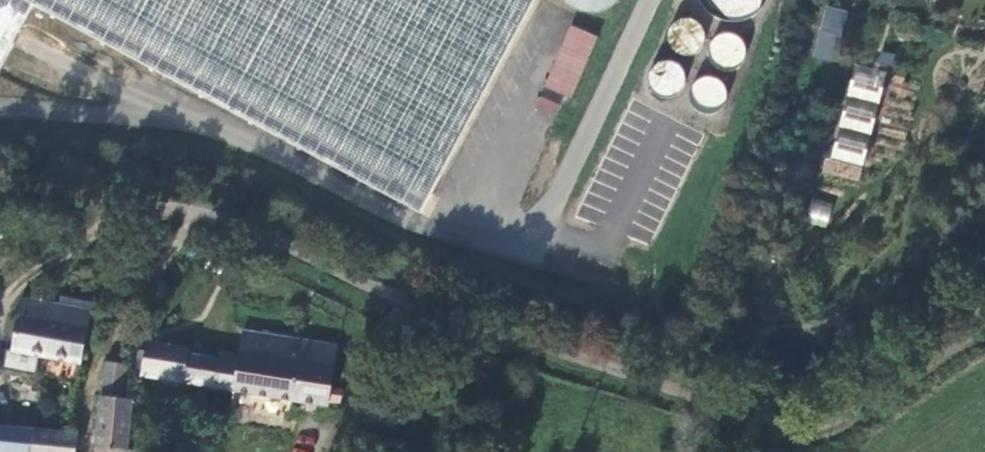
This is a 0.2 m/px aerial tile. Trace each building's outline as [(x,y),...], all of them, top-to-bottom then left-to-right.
[(37,11),(425,219),(542,0),(0,0),(0,81),(37,11)] [(733,22),(756,0),(713,0),(733,22)] [(813,57),(837,61),(847,9),(823,5),(813,57)] [(559,117),(596,36),(571,25),(535,106),(559,117)] [(735,63),(739,37),(719,34),(715,60),(735,63)] [(827,172),(857,179),(860,167),(867,168),(892,54),(873,49),(869,67),(852,63),(827,172)] [(664,98),(687,82),(674,64),(652,80),(664,98)] [(725,87),(701,79),(694,100),(718,108),(725,87)] [(808,223),(828,225),(831,200),(810,198),(808,223)] [(81,362),(92,309),(25,298),(15,350),(81,362)] [(327,406),(338,344),(246,328),(242,354),(221,351),(221,358),(190,353),(191,347),(151,340),(145,374),(327,406)] [(110,363),(107,397),(122,398),(126,364),(110,363)] [(99,451),(137,451),(138,451),(130,450),(134,400),(122,398),(107,397),(105,396),(99,451)] [(37,431),(2,425),(0,434),(0,451),(34,451),(37,431)] [(34,451),(73,451),(75,436),(69,434),(37,431),(34,451)]
